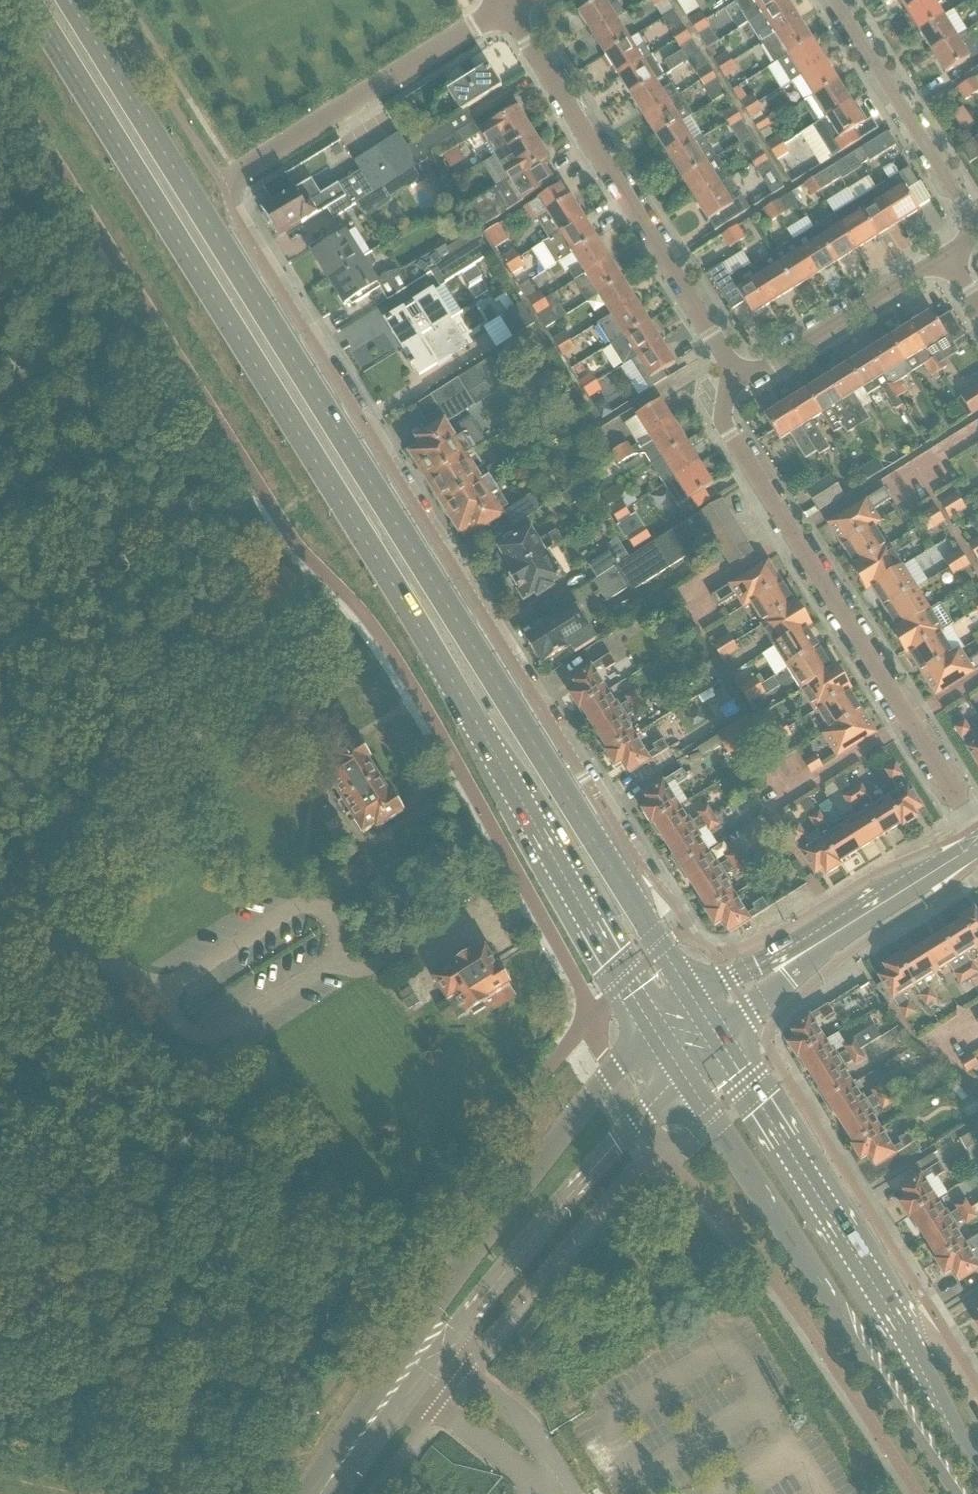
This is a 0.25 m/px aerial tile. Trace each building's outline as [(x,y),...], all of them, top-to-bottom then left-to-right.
[(592,34),(617,19),(625,13),(617,0),(584,0),(589,7),(579,13),(592,34)] [(748,23),(785,0),(738,0),(735,2),(748,23)] [(760,44),(799,20),(787,0),(785,0),(748,23),(760,44)] [(906,10),(923,0),(900,0),(906,10)] [(906,10),(919,31),(943,16),(937,5),(942,2),(941,0),(923,0),(906,10)] [(692,1),(681,8),(686,17),(698,9),(692,1)] [(675,12),(662,20),(670,33),(675,40),(687,32),(683,25),(675,12)] [(689,19),(694,27),(706,20),(700,12),(689,19)] [(919,31),(932,52),(956,37),(943,16),(919,31)] [(605,55),(630,40),(617,19),(592,34),(605,55)] [(706,20),(694,27),(707,48),(719,41),(706,20)] [(760,44),(773,65),(777,62),(812,40),(799,20),(760,44)] [(687,32),(675,40),(688,61),(700,53),(687,32)] [(630,40),(605,55),(618,76),(650,56),(644,45),(637,35),(630,40)] [(956,37),(932,52),(945,73),(970,58),(956,37)] [(790,83),(801,76),(825,61),(812,40),(777,62),(790,83)] [(726,54),(714,61),(719,69),(731,62),(726,54)] [(618,76),(631,96),(656,81),(663,76),(650,56),(618,76)] [(801,76),(792,82),(805,102),(814,97),(838,82),(825,61),(801,76)] [(731,62),(719,69),(725,78),(736,71),(731,62)] [(448,92),(461,112),(502,86),(488,65),(476,72),(476,74),(448,92)] [(709,67),(698,73),(702,81),(713,74),(709,67)] [(713,74),(702,81),(714,101),(726,94),(713,74)] [(966,83),(973,95),(977,92),(977,85),(973,78),(966,83)] [(631,96),(644,117),(677,96),(671,85),(662,91),(656,81),(631,96)] [(814,97),(827,118),(851,102),(838,82),(814,97)] [(973,95),(966,83),(958,88),(965,100),(973,95)] [(739,87),(733,91),(740,103),(746,111),(757,104),(752,96),(747,99),(739,87)] [(677,96),(644,117),(657,138),(690,117),(677,96)] [(827,118),(813,126),(833,157),(839,154),(845,150),(862,139),(855,129),(864,123),(863,121),(866,119),(860,110),(857,111),(851,102),(827,118)] [(757,104),(746,111),(750,119),(762,112),(757,104)] [(734,108),(723,115),(727,122),(738,115),(734,108)] [(468,109),(408,147),(419,164),(431,157),(427,151),(452,135),(476,121),(468,109)] [(493,158),(496,156),(532,134),(517,109),(492,124),(492,125),(481,132),(489,144),(485,146),(493,158)] [(738,115),(727,122),(740,143),(752,136),(738,115)] [(690,117),(657,138),(670,158),(694,143),(702,138),(703,137),(690,117)] [(452,135),(458,145),(482,130),(476,121),(452,135)] [(887,132),(854,153),(861,165),(869,160),(870,162),(896,146),(887,132)] [(400,134),(379,147),(398,178),(418,165),(419,164),(408,147),(400,134)] [(511,181),(493,192),(505,211),(523,200),(552,182),(552,181),(541,163),(547,159),(532,134),(496,156),(511,181)] [(452,135),(428,151),(431,157),(434,162),(443,156),(455,149),(459,147),(458,145),(452,135)] [(778,137),(766,144),(771,152),(783,145),(778,137)] [(694,143),(670,158),(683,179),(707,164),(716,158),(710,149),(709,149),(702,138),(694,143)] [(975,142),(974,140),(961,149),(970,164),(977,159),(977,140),(975,142)] [(783,145),(771,152),(776,160),(788,153),(783,145)] [(379,147),(355,162),(360,170),(366,179),(374,192),(398,178),(379,147)] [(455,149),(443,156),(450,166),(462,159),(455,149)] [(760,150),(749,157),(753,164),(765,157),(760,150)] [(846,158),(833,166),(839,177),(840,177),(841,178),(853,170),(861,165),(854,153),(846,158)] [(765,157),(753,164),(757,171),(769,164),(765,157)] [(683,179),(696,200),(729,179),(716,158),(707,164),(683,179)] [(375,193),(356,205),(366,219),(425,176),(418,165),(374,192),(375,193)] [(833,166),(812,179),(819,191),(841,178),(840,177),(839,177),(833,166)] [(909,168),(876,189),(898,224),(919,211),(907,191),(919,184),(909,168)] [(347,196),(353,206),(356,205),(375,193),(374,192),(360,170),(339,184),(347,196)] [(303,224),(328,208),(347,196),(339,184),(305,204),(295,188),(295,189),(295,190),(294,191),(284,174),(263,187),(273,204),(263,210),(262,209),(264,214),(262,215),(268,224),(270,223),(278,236),(279,236),(278,235),(301,221),(303,224)] [(729,179),(696,200),(709,221),(718,216),(724,226),(751,209),(744,199),(734,206),(727,195),(736,190),(729,179)] [(812,179),(805,184),(812,196),(819,191),(812,179)] [(528,205),(550,240),(585,218),(571,196),(568,197),(560,185),(528,205)] [(856,201),(862,212),(877,237),(898,224),(876,189),(856,201)] [(791,192),(771,205),(778,217),(799,204),(791,192)] [(353,206),(347,196),(328,208),(335,218),(353,206)] [(856,201),(834,215),(841,226),(856,250),(877,237),(862,212),(856,201)] [(778,217),(771,205),(763,210),(771,222),(778,217)] [(543,245),(532,251),(545,272),(556,266),(573,255),(598,239),(585,218),(550,240),(543,245)] [(499,225),(485,233),(492,245),(506,236),(499,225)] [(343,226),(310,247),(313,253),(329,279),(363,258),(347,232),(343,226)] [(738,226),(730,231),(738,243),(746,238),(738,226)] [(841,226),(821,238),(836,262),(856,250),(841,226)] [(814,227),(793,240),(815,276),(836,262),(821,238),(814,227)] [(738,243),(730,231),(722,235),(730,248),(738,243)] [(472,235),(449,250),(455,259),(478,244),(472,235)] [(585,274),(586,275),(611,259),(598,239),(573,255),(579,264),(570,270),(575,280),(585,274)] [(455,259),(433,273),(442,287),(461,275),(460,272),(491,252),(484,240),(478,244),(455,259)] [(793,240),(772,253),(794,289),(815,276),(793,240)] [(502,258),(507,267),(519,259),(514,251),(502,258)] [(363,258),(329,279),(345,304),(350,301),(353,305),(381,288),(388,300),(405,289),(444,264),(436,252),(406,268),(382,275),(378,283),(363,258)] [(772,253),(752,266),(774,301),(794,289),(772,253)] [(519,259),(507,267),(512,274),(524,267),(519,259)] [(586,275),(574,282),(587,303),(599,295),(599,296),(624,281),(611,259),(586,275)] [(774,301),(752,266),(751,264),(730,278),(722,265),(709,273),(732,310),(744,302),(752,315),(774,301)] [(599,296),(612,316),(636,301),(624,281),(599,296)] [(403,310),(386,321),(403,347),(451,317),(461,311),(445,285),(442,287),(434,292),(434,291),(403,310)] [(540,292),(527,300),(532,308),(545,300),(540,292)] [(545,300),(532,308),(537,316),(550,308),(545,300)] [(598,325),(611,345),(649,321),(636,301),(612,316),(598,325)] [(535,322),(523,303),(502,316),(514,335),(535,322)] [(931,312),(910,324),(926,350),(948,336),(953,343),(955,342),(965,336),(950,313),(937,321),(931,312)] [(451,317),(403,347),(410,360),(408,361),(412,366),(414,365),(420,374),(467,344),(451,317)] [(631,361),(632,362),(663,343),(649,321),(611,345),(624,366),(631,361)] [(910,324),(890,337),(905,362),(915,356),(921,366),(924,364),(932,377),(940,372),(932,359),(926,350),(910,324)] [(553,341),(559,349),(571,342),(566,333),(553,341)] [(890,337),(869,350),(889,382),(891,385),(890,386),(898,398),(906,393),(898,381),(912,372),(890,337)] [(571,342),(559,349),(563,357),(576,350),(571,342)] [(663,343),(632,362),(649,389),(667,378),(663,371),(675,363),(663,343)] [(869,350),(848,363),(864,388),(868,395),(881,387),(896,411),(903,407),(898,398),(890,386),(891,385),(889,382),(869,350)] [(940,355),(932,359),(940,372),(947,367),(942,359),(940,355)] [(848,363),(828,376),(859,426),(869,419),(861,407),(853,395),(864,388),(848,363)] [(433,396),(441,408),(465,393),(466,394),(483,383),(475,370),(433,396)] [(591,374),(579,382),(584,390),(596,382),(591,374)] [(828,376),(807,389),(823,414),(834,432),(843,426),(847,433),(859,426),(828,376)] [(596,382),(584,390),(589,398),(601,390),(596,382)] [(957,400),(968,417),(977,411),(977,387),(957,400)] [(807,389),(786,402),(820,455),(830,449),(812,421),(823,414),(807,389)] [(465,393),(441,408),(449,421),(473,406),(466,394),(465,393)] [(648,399),(632,409),(636,416),(649,437),(674,421),(661,401),(652,406),(648,399)] [(820,455),(786,402),(764,416),(780,441),(790,435),(805,460),(817,452),(819,456),(820,455)] [(426,477),(427,479),(473,450),(483,443),(467,417),(448,429),(444,423),(431,431),(418,439),(421,443),(409,450),(420,467),(419,470),(422,476),(426,477)] [(649,437),(630,448),(634,455),(644,454),(651,465),(663,458),(687,442),(674,421),(649,437)] [(663,458),(651,465),(656,475),(663,485),(699,463),(687,442),(663,458)] [(634,455),(630,448),(627,443),(619,447),(627,459),(634,455)] [(619,447),(612,452),(619,464),(627,459),(619,447)] [(427,479),(443,505),(481,481),(480,481),(474,472),(483,466),(473,450),(427,479)] [(487,472),(489,476),(504,467),(499,460),(492,465),(493,468),(487,472)] [(877,460),(858,471),(865,482),(884,471),(877,460)] [(699,463),(663,485),(677,507),(713,484),(699,463)] [(481,481),(443,505),(445,508),(444,511),(448,516),(451,517),(462,534),(473,527),(476,531),(502,515),(499,510),(508,505),(489,476),(480,481),(481,481)] [(807,492),(819,511),(844,495),(833,476),(807,492)] [(581,482),(561,496),(568,508),(589,495),(588,493),(581,482)] [(827,524),(841,546),(880,522),(873,511),(891,500),(884,489),(827,524)] [(940,504),(945,512),(961,502),(956,494),(940,504)] [(505,511),(514,525),(538,509),(529,496),(505,511)] [(725,557),(747,544),(748,543),(721,499),(697,514),(724,558),(725,557)] [(621,501),(609,509),(619,524),(631,516),(621,501)] [(961,502),(945,512),(949,519),(965,509),(961,502)] [(919,517),(924,525),(940,515),(935,507),(919,517)] [(619,524),(616,526),(625,539),(627,538),(633,548),(650,538),(635,514),(631,516),(619,524)] [(940,515),(924,525),(928,532),(944,522),(940,515)] [(597,579),(593,581),(606,602),(628,588),(631,593),(703,547),(687,521),(629,558),(597,579)] [(852,568),(852,569),(889,546),(889,545),(886,547),(874,527),(881,523),(880,522),(841,546),(854,567),(852,568)] [(498,555),(509,573),(563,540),(557,530),(540,540),(533,528),(500,548),(501,550),(498,555)] [(563,540),(509,573),(510,575),(509,579),(514,586),(518,587),(525,599),(536,593),(538,596),(555,585),(554,584),(560,581),(558,579),(561,577),(554,565),(558,563),(550,550),(564,541),(563,540)] [(587,567),(594,580),(627,558),(616,540),(604,547),(608,554),(587,567)] [(973,553),(977,550),(977,540),(969,546),(973,553)] [(732,568),(753,554),(747,544),(725,557),(732,568)] [(852,569),(866,591),(903,567),(889,546),(852,569)] [(944,561),(949,568),(965,558),(960,551),(944,561)] [(965,558),(949,568),(953,576),(969,566),(965,558)] [(903,567),(866,591),(871,588),(884,609),(916,589),(928,582),(914,560),(903,567)] [(736,596),(743,608),(782,583),(768,561),(711,597),(718,607),(736,596)] [(760,625),(761,626),(798,603),(797,602),(795,604),(782,583),(743,608),(744,608),(750,604),(763,624),(760,625)] [(892,633),(929,610),(916,589),(884,609),(896,630),(892,633)] [(674,592),(647,610),(655,622),(682,604),(674,592)] [(761,626),(774,648),(811,624),(798,603),(761,626)] [(524,639),(540,664),(570,645),(574,652),(595,639),(575,608),(524,639)] [(892,633),(906,655),(943,632),(929,610),(892,633)] [(774,648),(787,669),(820,649),(807,628),(812,625),(811,624),(774,648)] [(908,654),(921,675),(960,650),(953,654),(941,634),(943,632),(906,655),(908,654)] [(713,646),(717,653),(733,643),(729,636),(713,646)] [(696,637),(689,641),(696,651),(702,648),(696,637)] [(733,643),(717,653),(722,660),(738,650),(733,643)] [(787,669),(801,690),(838,667),(837,667),(833,670),(820,649),(787,669)] [(921,675),(935,697),(977,670),(977,655),(967,662),(960,650),(921,675)] [(570,695),(578,707),(607,689),(596,671),(604,666),(606,670),(616,664),(609,654),(599,661),(571,678),(578,690),(570,695)] [(697,669),(690,673),(694,678),(709,669),(704,662),(696,667),(697,669)] [(801,690),(814,712),(851,689),(838,667),(801,690)] [(740,689),(744,696),(760,686),(756,679),(740,689)] [(760,686),(744,696),(749,703),(765,693),(760,686)] [(589,721),(594,729),(642,700),(635,690),(624,697),(627,702),(620,706),(617,701),(615,702),(607,689),(578,707),(587,722),(589,721)] [(822,735),(823,736),(862,712),(849,691),(851,689),(814,712),(815,712),(817,711),(830,731),(822,735)] [(598,740),(607,754),(637,736),(628,723),(630,722),(627,717),(634,713),(637,717),(648,710),(642,700),(594,729),(600,739),(598,740)] [(732,701),(720,709),(726,719),(738,711),(732,701)] [(862,712),(823,736),(837,758),(876,734),(862,712)] [(759,736),(746,715),(715,734),(728,755),(759,736)] [(766,731),(771,739),(787,729),(782,721),(766,731)] [(977,742),(965,722),(955,728),(977,766),(977,741),(977,742)] [(787,729),(771,739),(775,746),(791,736),(787,729)] [(637,736),(607,754),(615,767),(623,762),(630,773),(669,749),(663,739),(653,746),(655,750),(648,754),(637,736)] [(330,792),(337,804),(381,777),(370,760),(368,757),(369,753),(365,746),(361,745),(359,742),(333,758),(334,761),(322,769),(334,789),(330,792)] [(804,763),(811,774),(822,767),(816,756),(804,763)] [(898,791),(886,798),(904,827),(917,818),(914,813),(923,808),(896,765),(885,771),(898,791)] [(650,805),(642,810),(649,822),(678,804),(679,804),(686,799),(678,785),(687,779),(681,770),(660,783),(643,794),(650,805)] [(381,777),(337,804),(346,817),(350,815),(362,834),(375,827),(377,830),(403,813),(401,810),(402,806),(398,799),(394,798),(392,795),(381,777)] [(861,786),(852,792),(881,837),(901,825),(903,828),(904,827),(886,798),(874,806),(861,786)] [(856,817),(843,825),(860,850),(881,837),(852,792),(843,798),(856,817)] [(809,798),(800,804),(809,819),(819,813),(809,798)] [(313,807),(318,816),(331,808),(325,799),(313,807)] [(678,804),(649,822),(659,837),(661,836),(666,844),(694,826),(712,815),(707,806),(697,812),(699,816),(692,821),(689,817),(688,818),(679,804),(678,804)] [(331,808),(318,816),(324,826),(337,818),(331,808)] [(809,819),(821,839),(840,867),(841,866),(839,863),(860,850),(843,825),(831,832),(819,813),(809,819)] [(694,826),(666,844),(673,855),(671,856),(678,868),(707,850),(708,850),(700,837),(702,836),(699,832),(707,828),(709,831),(719,825),(712,815),(694,826)] [(840,867),(821,839),(811,845),(798,826),(788,832),(815,875),(823,870),(826,875),(840,867)] [(707,850),(678,868),(686,881),(688,880),(695,890),(723,872),(741,861),(735,850),(725,857),(727,861),(720,865),(717,860),(715,861),(708,850),(707,850)] [(723,872),(695,890),(700,898),(698,900),(707,914),(737,896),(728,882),(730,881),(727,876),(734,871),(737,876),(747,870),(741,861),(723,872)] [(737,896),(707,914),(715,926),(723,921),(730,933),(750,920),(768,909),(762,899),(752,905),(755,909),(747,914),(737,896)] [(962,922),(977,947),(977,946),(977,914),(974,909),(960,918),(962,922)] [(941,934),(969,979),(977,974),(977,973),(966,954),(977,947),(962,922),(941,934)] [(941,934),(920,948),(936,973),(948,965),(960,985),(969,979),(941,934)] [(434,980),(435,982),(447,1002),(455,997),(466,1014),(471,1011),(474,1016),(485,1009),(482,1004),(488,1001),(487,1000),(510,986),(508,983),(509,982),(509,981),(509,980),(509,979),(509,977),(509,976),(508,974),(506,972),(505,971),(504,971),(502,970),(500,970),(498,968),(497,968),(485,948),(472,956),(470,954),(455,964),(456,966),(434,980)] [(896,958),(914,987),(926,1006),(936,1000),(924,981),(936,973),(920,948),(900,960),(898,957),(896,958)] [(903,994),(914,987),(896,958),(883,966),(887,971),(878,977),(883,984),(893,1000),(905,1019),(915,1013),(903,994)] [(887,1003),(893,1000),(883,984),(878,987),(887,1003)] [(414,995),(403,1002),(408,1010),(419,1003),(414,995)] [(788,1044),(796,1056),(825,1038),(814,1020),(822,1016),(824,1020),(834,1014),(828,1004),(809,1016),(789,1028),(796,1039),(788,1044)] [(873,1028),(854,1040),(859,1049),(860,1050),(879,1038),(878,1037),(873,1028)] [(807,1070),(812,1078),(859,1049),(854,1040),(843,1047),(846,1051),(838,1055),(835,1050),(833,1052),(825,1038),(796,1056),(805,1071),(807,1070)] [(816,1089),(824,1102),(854,1084),(847,1073),(848,1072),(845,1067),(853,1062),(855,1066),(866,1059),(859,1049),(812,1078),(818,1088),(816,1089)] [(967,1073),(977,1066),(977,1065),(972,1055),(960,1062),(967,1073)] [(835,1114),(841,1124),(888,1095),(881,1084),(870,1091),(873,1095),(865,1100),(862,1095),(861,1096),(854,1084),(824,1102),(833,1116),(835,1114)] [(844,1134),(853,1148),(882,1131),(874,1117),(875,1116),(872,1111),(880,1106),(883,1110),(893,1104),(888,1095),(841,1124),(846,1132),(844,1134)] [(959,1139),(965,1150),(977,1143),(977,1129),(959,1139)] [(882,1131),(853,1148),(861,1160),(869,1155),(876,1167),(896,1154),(915,1143),(909,1133),(898,1140),(901,1143),(893,1148),(882,1131)] [(908,1198),(900,1203),(907,1216),(936,1198),(925,1180),(932,1175),(935,1179),(945,1172),(939,1163),(921,1174),(900,1187),(908,1198)] [(918,1229),(924,1238),(969,1210),(963,1200),(954,1206),(957,1210),(949,1215),(946,1210),(944,1211),(936,1198),(907,1216),(916,1230),(918,1229)] [(928,1249),(937,1263),(966,1245),(957,1232),(959,1231),(956,1226),(964,1221),(966,1225),(975,1219),(969,1210),(924,1238),(930,1247),(928,1249)] [(937,1263),(944,1275),(953,1270),(960,1282),(977,1270),(977,1262),(977,1263),(966,1245),(937,1263)] [(819,1431),(719,1493),(859,1493),(819,1431)]
